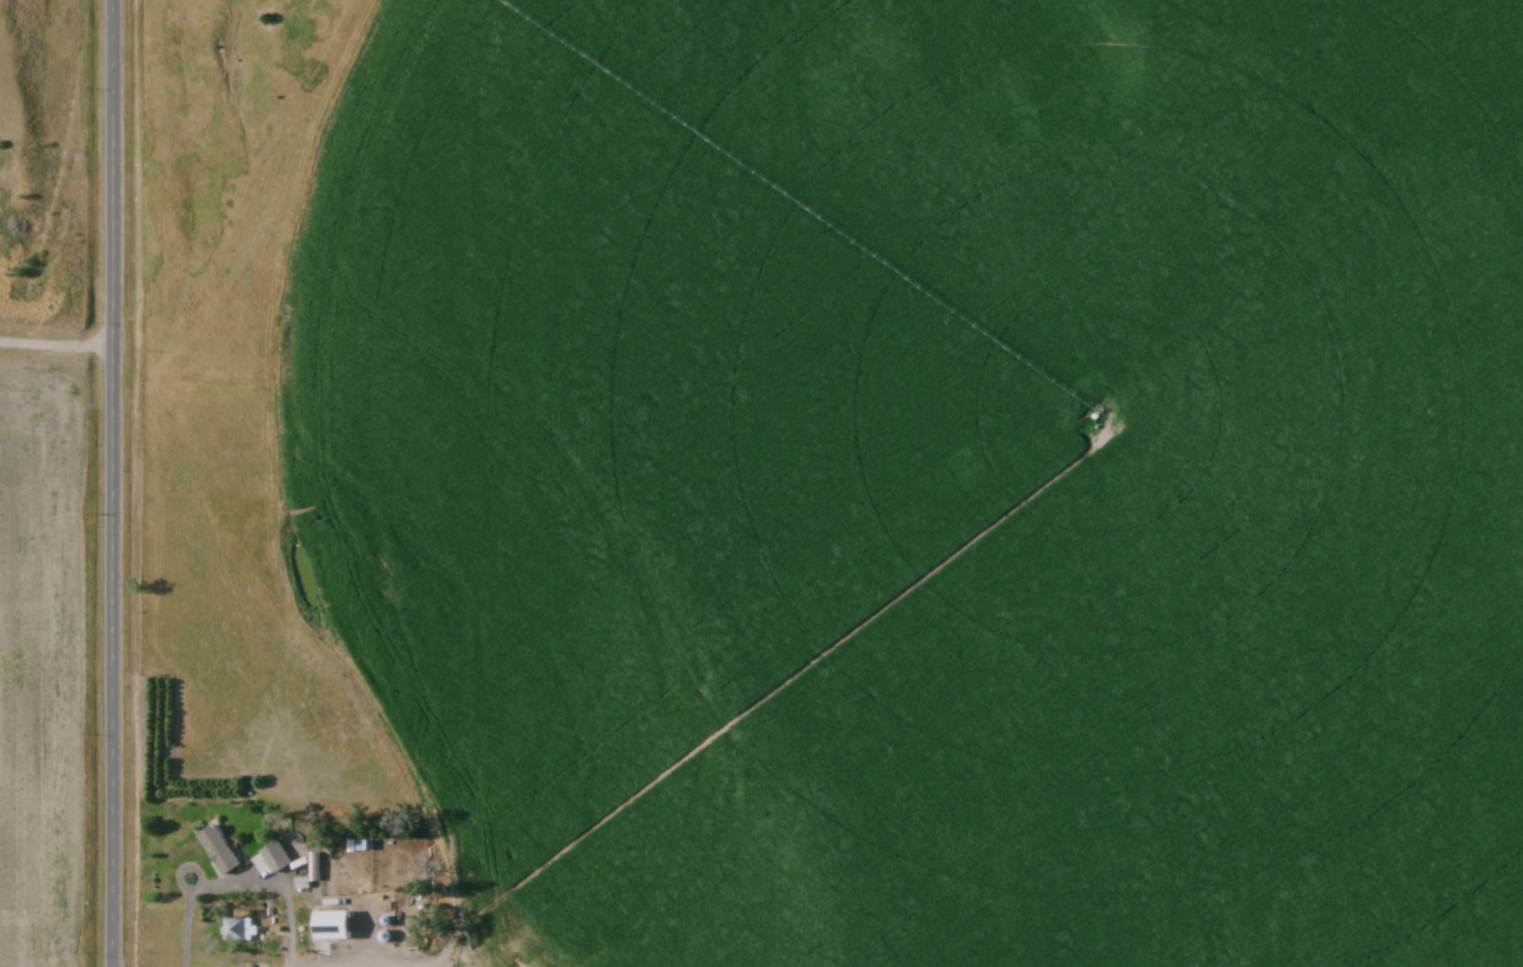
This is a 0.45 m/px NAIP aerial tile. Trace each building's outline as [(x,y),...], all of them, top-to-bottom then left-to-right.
[(206,835),(226,877),(245,869),(225,826),(206,835)] [(264,855),(280,876),(297,863),(281,842),(264,855)] [(358,941),(358,912),(322,912),(322,941),(358,941)] [(256,941),(256,919),(228,919),(228,941),(256,941)]
